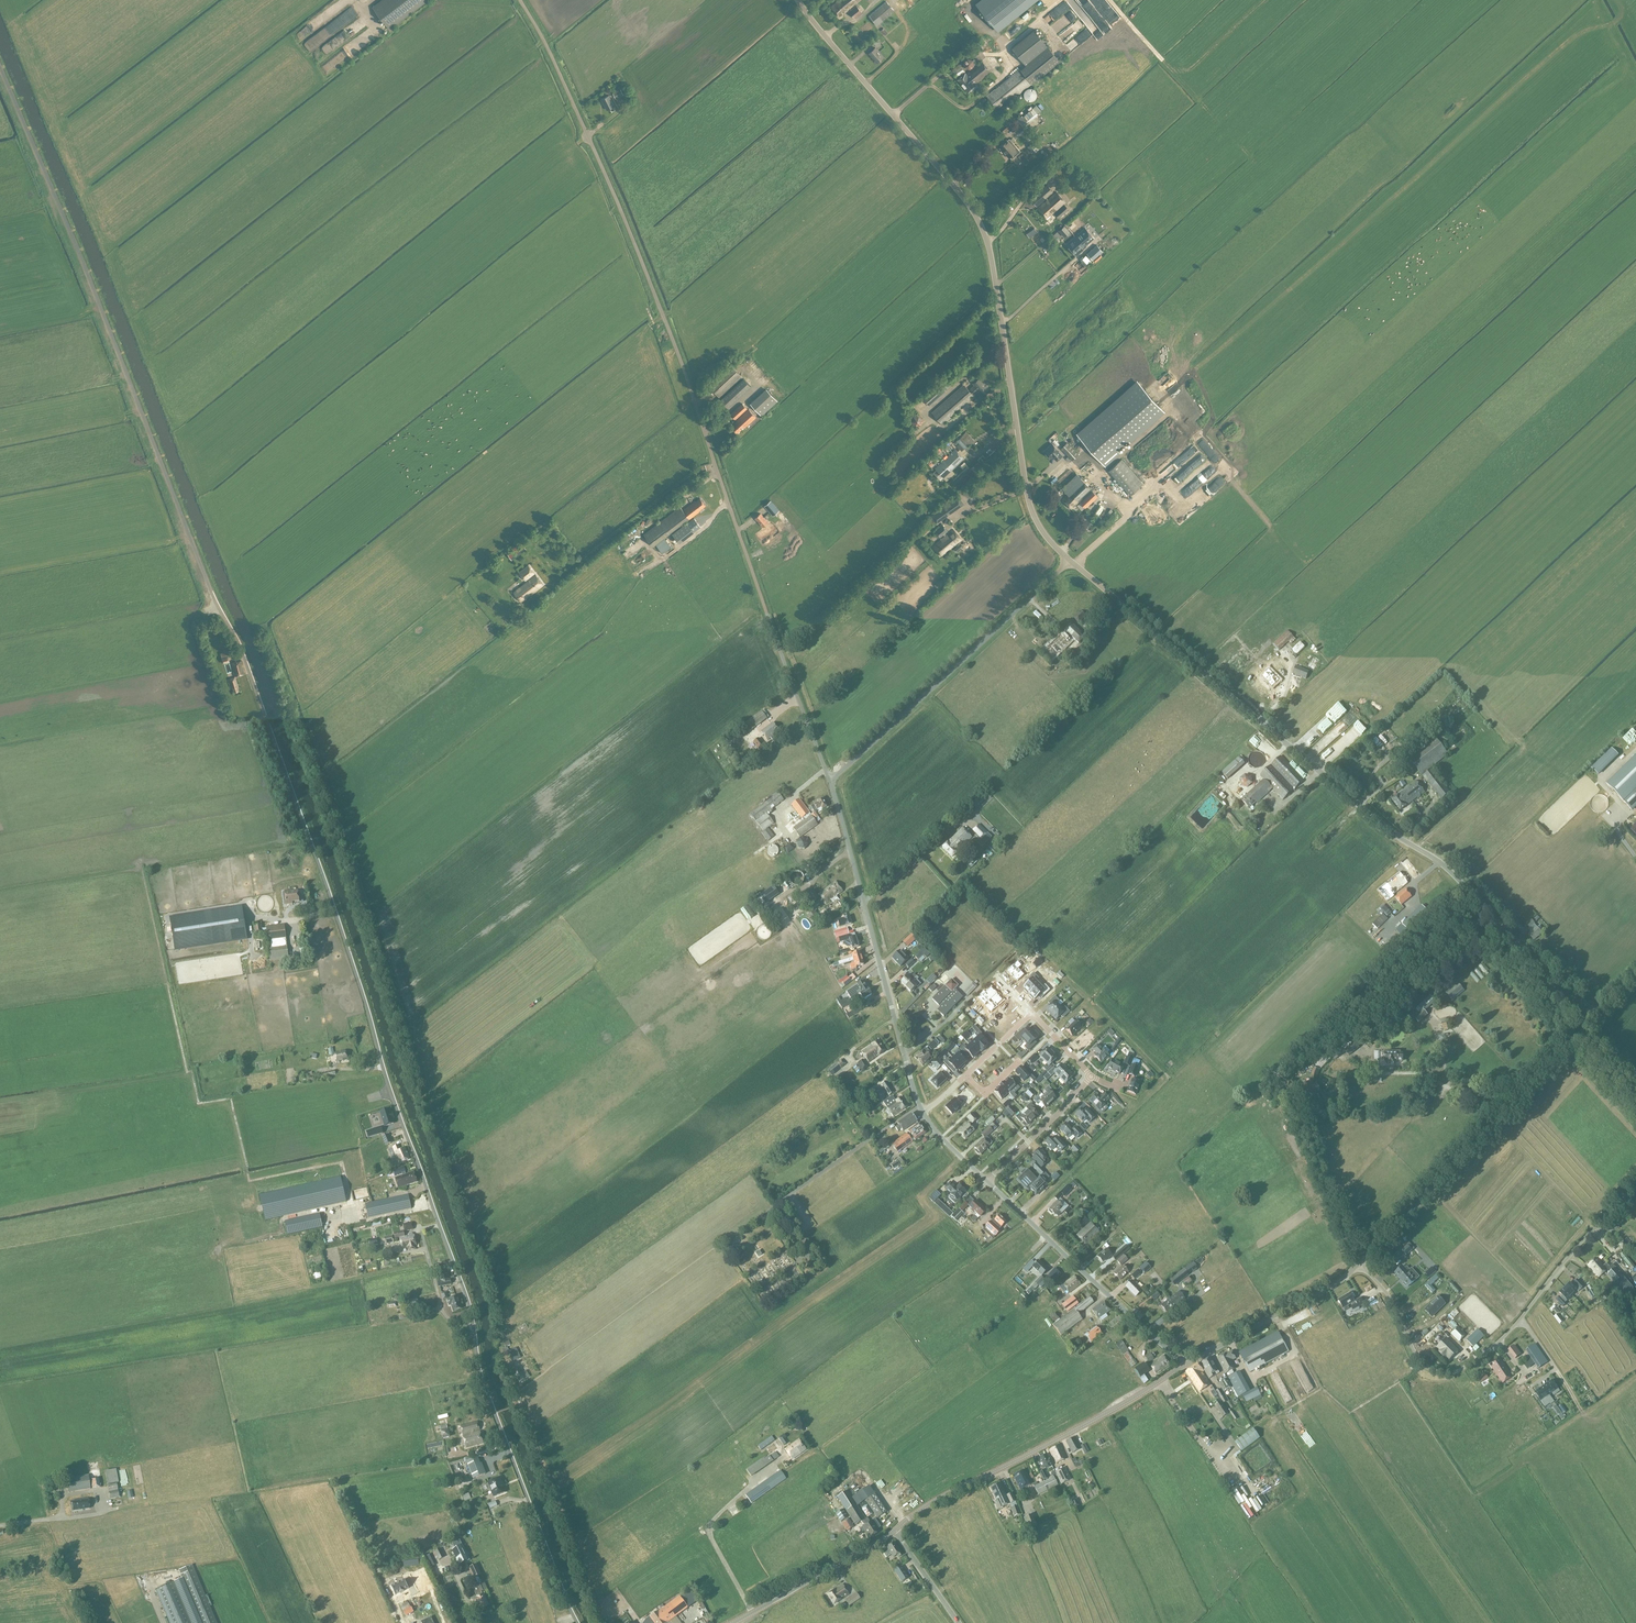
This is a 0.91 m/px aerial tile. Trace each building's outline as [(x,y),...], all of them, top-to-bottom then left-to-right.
[(308,22),(313,27),(347,1),(346,0),(337,0),(308,22)] [(390,28),(428,0),(383,0),(374,7),(390,28)] [(831,7),(840,17),(860,0),(839,0),(831,7)] [(908,5),(904,0),(903,0),(895,6),(900,11),(908,5)] [(1035,0),(981,0),(976,4),(998,30),(1035,0)] [(877,25),(894,11),(886,1),(869,16),(877,25)] [(1081,2),(1050,25),(1055,32),(1080,12),(1082,14),(1080,16),(1082,18),(1077,22),(1079,23),(1083,20),(1086,25),(1100,15),(1097,11),(1091,15),(1087,8),(1088,7),(1085,2),(1082,4),(1081,2)] [(854,18),(862,12),(857,5),(849,12),(854,18)] [(331,21),(338,28),(350,17),(343,10),(331,21)] [(1022,25),(1034,15),(1031,11),(1028,14),(1027,12),(1018,19),(1022,25)] [(1048,24),(1056,18),(1051,12),(1046,16),(1047,18),(1045,20),(1048,24)] [(1097,31),(1101,27),(1096,20),(1092,24),(1097,31)] [(1016,21),(1011,24),(1014,27),(1004,33),(1008,38),(1021,29),(1016,21)] [(1084,39),(1091,33),(1087,27),(1083,31),(1084,32),(1080,35),(1084,39)] [(1012,48),(1025,64),(987,95),(998,110),(1059,61),(1034,30),(1012,48)] [(991,33),(988,35),(993,41),(998,38),(995,34),(992,35),(991,33)] [(983,36),(982,37),(975,42),(981,49),(988,44),(987,43),(989,42),(983,36)] [(895,43),(891,46),(896,52),(900,48),(895,43)] [(877,62),(884,57),(875,47),(869,53),(877,62)] [(964,67),(970,69),(974,65),(973,60),(968,58),(963,61),(964,67)] [(959,65),(951,71),(968,92),(976,85),(975,84),(990,71),(982,61),(967,73),(959,65)] [(621,89),(613,93),(615,98),(623,94),(621,89)] [(603,103),(607,109),(614,105),(609,95),(601,99),(603,103)] [(1032,117),(1037,113),(1031,105),(1026,108),(1032,117)] [(1019,121),(1018,122),(1011,128),(1016,133),(1023,127),(1026,124),(1022,118),(1018,114),(1016,117),(1019,121)] [(1020,151),(1009,138),(1007,140),(1007,139),(1004,141),(1005,142),(1000,147),(1000,148),(1002,151),(1003,150),(1004,151),(1006,153),(1005,153),(1009,157),(1010,157),(1012,159),(1020,151)] [(1033,142),(1027,146),(1033,153),(1039,149),(1033,142)] [(1053,192),(1047,185),(1031,200),(1037,206),(1053,192)] [(1038,208),(1048,219),(1052,215),(1051,214),(1065,202),(1056,192),(1038,208)] [(1059,218),(1069,209),(1064,205),(1054,214),(1059,218)] [(1104,223),(1115,211),(1113,209),(1101,220),(1104,223)] [(1065,235),(1070,231),(1065,225),(1060,229),(1065,235)] [(1076,236),(1085,246),(1094,238),(1085,228),(1076,236)] [(1057,231),(1053,235),(1058,240),(1062,236),(1057,231)] [(1085,246),(1076,236),(1066,244),(1076,256),(1084,249),(1083,248),(1085,246)] [(1102,250),(1097,244),(1087,253),(1092,259),(1102,250)] [(1087,267),(1080,259),(1073,265),(1081,273),(1087,267)] [(749,369),(747,371),(756,382),(764,375),(753,361),(747,366),(749,369)] [(720,398),(743,377),(731,364),(708,385),(720,398)] [(973,383),(975,385),(969,390),(964,384),(932,413),(943,425),(975,397),(973,395),(979,390),(983,394),(989,388),(983,380),(980,377),(973,383)] [(726,409),(751,386),(743,378),(719,401),(726,409)] [(922,398),(930,406),(946,391),(939,383),(922,398)] [(1139,383),(1079,435),(1105,465),(1117,454),(1114,451),(1162,409),(1139,383)] [(770,391),(780,400),(784,396),(774,387),(770,391)] [(762,415),(778,401),(766,388),(750,403),(762,415)] [(742,403),(731,414),(735,419),(747,408),(742,403)] [(756,417),(749,409),(737,420),(737,421),(731,426),(737,433),(744,427),(745,428),(756,417)] [(915,426),(921,425),(923,419),(919,414),(913,415),(911,421),(909,423),(913,427),(914,426),(915,426)] [(964,449),(974,440),(966,432),(957,440),(964,449)] [(1067,442),(1061,448),(1072,460),(1078,454),(1067,442)] [(1057,461),(1062,456),(1062,455),(1058,451),(1059,450),(1052,443),(1044,451),(1050,458),(1053,455),(1054,457),(1057,461)] [(944,477),(964,458),(955,449),(935,468),(944,477)] [(988,460),(983,455),(978,459),(983,465),(988,460)] [(1109,470),(1130,495),(1143,484),(1121,459),(1109,470)] [(1081,469),(1088,475),(1089,474),(1091,476),(1095,472),(1086,464),(1081,469)] [(1077,474),(1062,488),(1067,494),(1062,499),(1071,509),(1079,501),(1085,508),(1097,496),(1077,474)] [(1050,495),(1056,501),(1060,497),(1055,492),(1050,495)] [(959,497),(932,516),(936,522),(963,503),(959,497)] [(675,510),(658,523),(644,534),(653,547),(688,520),(689,522),(674,534),(680,542),(706,522),(700,514),(691,520),(690,519),(700,511),(699,511),(706,505),(700,498),(694,503),(694,502),(683,510),(676,502),(671,505),(675,510)] [(779,510),(771,500),(764,506),(773,516),(779,510)] [(755,518),(763,527),(768,522),(766,519),(768,517),(766,515),(764,517),(761,513),(755,518)] [(742,531),(749,526),(746,522),(739,527),(742,531)] [(764,543),(777,532),(770,524),(757,535),(764,543)] [(947,532),(942,526),(935,531),(940,537),(947,532)] [(944,537),(952,547),(962,539),(953,529),(944,537)] [(952,547),(944,537),(933,546),(941,556),(952,547)] [(666,540),(659,545),(657,547),(662,553),(664,552),(663,551),(671,546),(666,540)] [(526,548),(522,542),(507,553),(511,558),(526,548)] [(535,573),(528,565),(519,573),(526,581),(535,573)] [(536,575),(514,592),(522,602),(544,584),(536,575)] [(1074,617),(1080,623),(1086,616),(1081,611),(1074,617)] [(1079,643),(1084,638),(1081,634),(1082,633),(1072,622),(1065,629),(1079,643)] [(1288,631),(1273,644),(1279,651),(1294,637),(1288,631)] [(1069,642),(1061,634),(1045,651),(1053,659),(1069,642)] [(221,657),(222,663),(230,662),(228,655),(227,655),(226,651),(221,653),(222,657),(221,657)] [(245,672),(242,660),(231,663),(234,675),(245,672)] [(1284,666),(1276,674),(1281,679),(1289,671),(1284,666)] [(1293,674),(1306,679),(1309,671),(1296,666),(1293,674)] [(1263,674),(1264,674),(1262,676),(1272,687),(1279,680),(1269,670),(1267,672),(1266,671),(1263,674)] [(229,679),(232,688),(234,693),(239,691),(238,686),(239,686),(236,676),(229,679)] [(1457,705),(1452,708),(1457,713),(1465,706),(1460,699),(1455,703),(1457,705)] [(738,734),(733,738),(736,742),(741,738),(741,739),(749,733),(748,733),(767,719),(766,719),(771,715),(775,712),(771,706),(767,709),(769,711),(763,715),(761,712),(759,713),(755,707),(751,709),(749,706),(743,710),(747,716),(748,716),(749,717),(751,719),(743,725),(745,729),(738,734)] [(1326,731),(1322,728),(1324,725),(1320,722),(1316,727),(1324,733),(1326,731)] [(773,723),(761,732),(768,741),(771,738),(773,741),(775,739),(774,737),(781,732),(773,723)] [(1455,735),(1461,729),(1457,724),(1451,729),(1455,735)] [(1313,734),(1311,731),(1303,738),(1304,739),(1303,740),(1307,745),(1321,735),(1318,731),(1319,731),(1315,726),(1313,728),(1316,732),(1313,734)] [(1356,726),(1338,741),(1344,748),(1362,733),(1356,726)] [(1422,775),(1448,755),(1434,737),(1408,757),(1422,775)] [(759,750),(765,745),(759,738),(753,743),(759,750)] [(1259,751),(1262,748),(1254,739),(1251,743),(1259,751)] [(1623,753),(1627,756),(1629,753),(1627,751),(1631,746),(1627,743),(1623,748),(1626,750),(1623,753)] [(1591,768),(1598,775),(1618,755),(1611,749),(1591,768)] [(1257,802),(1257,803),(1273,788),(1284,800),(1304,781),(1281,756),(1261,775),(1264,779),(1242,800),(1250,809),(1257,802)] [(1618,796),(1632,810),(1635,805),(1635,756),(1607,784),(1618,796)] [(1222,773),(1228,779),(1245,764),(1239,758),(1222,773)] [(1423,777),(1442,800),(1450,793),(1432,770),(1423,777)] [(1245,774),(1240,779),(1241,786),(1248,788),(1253,783),(1251,776),(1245,774)] [(1425,792),(1416,781),(1392,800),(1400,811),(1425,792)] [(778,793),(764,804),(751,815),(764,831),(762,833),(768,841),(774,836),(768,828),(771,825),(774,823),(772,820),(778,816),(773,809),(784,800),(778,793)] [(814,812),(817,810),(819,813),(823,811),(822,809),(827,807),(822,798),(817,801),(818,803),(811,807),(814,812)] [(815,812),(811,815),(799,799),(792,805),(802,819),(804,817),(805,819),(793,828),(800,838),(818,825),(814,820),(819,817),(815,812)] [(1288,810),(1285,807),(1279,813),(1282,816),(1288,810)] [(1415,808),(1406,815),(1411,823),(1421,815),(1415,808)] [(795,813),(793,814),(791,810),(783,814),(786,819),(789,817),(791,821),(798,817),(795,813)] [(979,825),(977,823),(971,829),(973,831),(983,841),(983,840),(986,843),(991,838),(979,825)] [(972,838),(964,829),(951,840),(950,839),(947,842),(948,843),(943,847),(952,857),(957,852),(972,838)] [(757,843),(765,839),(761,833),(753,838),(757,843)] [(808,845),(806,839),(800,838),(796,843),(799,849),(805,849),(808,845)] [(794,849),(790,843),(783,848),(788,854),(794,849)] [(768,849),(768,851),(768,853),(769,855),(771,856),(773,857),(775,856),(777,855),(778,853),(779,851),(778,849),(777,847),(775,846),(773,846),(771,846),(769,847),(768,849)] [(804,881),(804,878),(804,876),(803,874),(801,873),(799,872),(797,871),(795,871),(793,873),(791,874),(790,876),(790,878),(790,881),(791,883),(793,884),(795,885),(797,886),(799,885),(801,884),(803,883),(804,881)] [(1408,883),(1400,872),(1378,890),(1387,902),(1394,896),(1394,895),(1408,883)] [(833,921),(831,918),(844,908),(839,902),(840,901),(836,896),(843,891),(836,882),(819,894),(826,904),(831,900),(833,902),(824,909),(830,917),(820,923),(823,928),(833,921)] [(774,886),(760,896),(765,903),(779,894),(774,886)] [(1406,889),(1395,897),(1401,905),(1412,897),(1406,889)] [(813,904),(820,899),(813,890),(806,895),(813,904)] [(286,905),(293,904),(292,902),(299,901),(298,891),(291,892),(291,891),(284,891),(286,905)] [(794,893),(792,894),(787,897),(791,903),(789,904),(795,912),(802,907),(805,906),(799,897),(798,898),(794,893)] [(1402,925),(1411,934),(1431,915),(1422,906),(1402,925)] [(243,907),(169,918),(175,952),(248,941),(243,907)] [(822,920),(815,911),(807,916),(814,925),(822,920)] [(844,919),(839,920),(842,927),(852,924),(849,917),(844,919)] [(1530,931),(1532,932),(1529,935),(1534,941),(1542,933),(1534,924),(1535,923),(1531,919),(1526,924),(1531,930),(1530,931)] [(268,942),(287,939),(285,924),(267,927),(268,942)] [(834,932),(836,938),(849,934),(847,928),(834,932)] [(859,947),(856,937),(850,939),(849,935),(839,938),(840,942),(844,941),(845,944),(848,943),(849,947),(852,946),(853,949),(859,947)] [(907,947),(915,939),(911,935),(903,942),(907,947)] [(271,961),(289,959),(288,944),(269,946),(271,961)] [(930,954),(924,948),(915,957),(918,960),(924,955),(926,958),(930,954)] [(856,960),(862,958),(860,952),(852,955),(853,958),(846,960),(847,963),(856,960)] [(902,953),(901,954),(899,952),(892,958),(900,967),(909,959),(902,953)] [(847,963),(844,964),(843,964),(844,967),(850,965),(851,970),(857,969),(856,967),(864,965),(862,958),(856,960),(847,963)] [(1039,958),(1033,964),(1036,968),(1042,962),(1039,958)] [(912,960),(906,965),(909,968),(915,963),(912,960)] [(1019,961),(1009,970),(1019,981),(1025,974),(1019,968),(1023,965),(1019,961)] [(1482,964),(1478,966),(1486,976),(1489,973),(1482,964)] [(943,971),(937,978),(941,982),(947,975),(943,971)] [(926,980),(931,984),(937,977),(931,973),(926,980)] [(1054,973),(1051,976),(1054,980),(1051,982),(1054,986),(1061,980),(1054,973)] [(842,983),(840,984),(842,989),(845,987),(856,978),(853,974),(848,978),(841,983),(842,983)] [(1029,994),(1038,986),(1035,983),(1038,980),(1033,974),(1028,980),(1030,982),(1024,988),(1029,994)] [(906,987),(912,981),(907,976),(901,982),(906,987)] [(1463,990),(1452,976),(1441,985),(1452,999),(1463,990)] [(911,992),(917,987),(918,988),(921,984),(917,980),(918,978),(917,977),(912,981),(906,987),(911,992)] [(945,986),(939,992),(932,999),(941,1008),(938,1011),(944,1017),(963,998),(956,992),(957,991),(955,989),(958,986),(952,980),(945,986)] [(855,1005),(863,1000),(872,995),(868,989),(867,989),(863,982),(858,985),(846,992),(853,1002),(855,1005)] [(968,996),(978,986),(974,983),(964,992),(968,996)] [(1038,986),(1029,994),(1035,1000),(1041,994),(1043,996),(1049,991),(1044,985),(1041,989),(1038,986)] [(984,991),(977,997),(985,1005),(987,1003),(997,994),(994,991),(993,991),(990,988),(985,993),(984,991)] [(997,994),(987,1003),(991,1006),(988,1009),(990,1011),(993,1009),(994,1010),(997,1007),(996,1006),(1002,1001),(999,997),(997,994)] [(1051,1015),(1060,1006),(1058,1003),(1060,1001),(1055,996),(1050,1002),(1052,1004),(1046,1009),(1047,1010),(1051,1015)] [(1424,1011),(1433,1002),(1428,997),(1418,1007),(1410,1014),(1419,1024),(1428,1015),(1424,1011)] [(842,1009),(851,1004),(849,1001),(841,1006),(842,1009)] [(928,1007),(925,1004),(923,1006),(919,1010),(922,1013),(928,1007)] [(1063,1009),(1060,1006),(1051,1015),(1056,1020),(1062,1014),(1064,1017),(1070,1012),(1065,1007),(1063,1009)] [(860,1007),(855,1010),(847,1015),(849,1019),(862,1011),(860,1007)] [(1015,1007),(1004,1018),(1012,1026),(1018,1020),(1015,1017),(1020,1012),(1015,1007)] [(919,1018),(923,1022),(925,1019),(926,1020),(930,1015),(926,1011),(919,1018)] [(1004,1018),(993,1028),(998,1034),(1003,1029),(1005,1032),(1012,1026),(1004,1018)] [(1072,1036),(1081,1028),(1075,1022),(1066,1030),(1072,1036)] [(923,1030),(927,1034),(933,1029),(930,1025),(923,1030)] [(1021,1039),(1024,1042),(1034,1032),(1032,1029),(1031,1030),(1029,1028),(1024,1033),(1022,1030),(1015,1037),(1019,1041),(1021,1039)] [(977,1038),(975,1040),(984,1050),(987,1047),(986,1046),(988,1044),(983,1040),(986,1037),(979,1030),(974,1034),(977,1038)] [(1034,1032),(1024,1042),(1026,1045),(1024,1047),(1028,1051),(1035,1045),(1033,1042),(1038,1038),(1036,1036),(1037,1035),(1034,1032)] [(1111,1050),(1114,1052),(1123,1042),(1119,1039),(1115,1044),(1115,1045),(1111,1050)] [(1332,1055),(1335,1059),(1346,1051),(1349,1055),(1359,1047),(1352,1039),(1332,1055)] [(967,1042),(970,1045),(978,1054),(980,1052),(981,1053),(984,1050),(975,1040),(972,1043),(969,1040),(967,1042)] [(879,1055),(885,1051),(877,1041),(872,1045),(862,1052),(869,1062),(879,1055)] [(1118,1048),(1123,1053),(1126,1049),(1121,1044),(1118,1048)] [(978,1054),(970,1045),(967,1048),(964,1045),(959,1049),(966,1056),(968,1054),(973,1059),(974,1058),(975,1058),(978,1056),(977,1055),(978,1054)] [(1097,1045),(1093,1050),(1097,1054),(1094,1056),(1101,1063),(1105,1059),(1107,1059),(1108,1057),(1108,1056),(1109,1056),(1102,1049),(1102,1050),(1097,1045)] [(926,1048),(923,1051),(917,1056),(920,1059),(919,1060),(923,1065),(931,1058),(933,1056),(926,1048)] [(1044,1061),(1053,1053),(1051,1051),(1050,1051),(1047,1048),(1039,1056),(1044,1061)] [(956,1056),(953,1058),(962,1068),(965,1065),(964,1065),(966,1063),(961,1057),(963,1055),(957,1049),(953,1053),(956,1056)] [(348,1060),(345,1051),(335,1053),(337,1060),(336,1060),(336,1062),(343,1060),(343,1061),(348,1060)] [(1396,1062),(1403,1062),(1403,1054),(1400,1054),(1400,1052),(1386,1052),(1386,1054),(1383,1054),(1383,1057),(1386,1057),(1386,1064),(1396,1064),(1396,1062)] [(1053,1053),(1044,1061),(1047,1064),(1043,1068),(1048,1073),(1054,1068),(1055,1067),(1052,1063),(1057,1058),(1054,1055),(1055,1055),(1053,1053)] [(1300,1056),(1307,1066),(1312,1063),(1305,1053),(1300,1056)] [(1027,1060),(1031,1064),(1037,1058),(1034,1054),(1027,1060)] [(1314,1068),(1321,1069),(1328,1061),(1323,1056),(1315,1066),(1314,1068)] [(1130,1065),(1133,1059),(1127,1057),(1126,1057),(1124,1063),(1130,1065)] [(937,1058),(931,1063),(938,1071),(944,1066),(937,1058)] [(962,1068),(953,1058),(950,1061),(948,1058),(943,1062),(949,1068),(951,1066),(957,1072),(958,1070),(959,1071),(962,1068)] [(842,1059),(837,1063),(829,1071),(832,1075),(846,1064),(842,1059)] [(869,1067),(864,1059),(856,1064),(861,1072),(869,1067)] [(1112,1060),(1108,1068),(1119,1074),(1123,1067),(1112,1060)] [(1138,1066),(1133,1064),(1129,1075),(1134,1077),(1138,1066)] [(1056,1070),(1054,1068),(1048,1073),(1051,1076),(1055,1073),(1060,1078),(1068,1070),(1066,1068),(1065,1068),(1062,1065),(1056,1070)] [(1015,1073),(1023,1082),(1030,1076),(1021,1067),(1015,1073)] [(336,1074),(335,1070),(318,1074),(319,1078),(325,1077),(325,1079),(330,1077),(329,1076),(336,1074)] [(1071,1072),(1068,1070),(1060,1078),(1065,1083),(1061,1087),(1064,1090),(1069,1085),(1067,1082),(1073,1077),(1070,1073),(1071,1072)] [(308,1081),(314,1080),(312,1072),(305,1073),(305,1075),(303,1075),(304,1078),(306,1077),(307,1081),(308,1081)] [(931,1082),(937,1088),(947,1079),(941,1072),(931,1082)] [(1034,1081),(1037,1084),(1044,1078),(1041,1075),(1034,1081)] [(1298,1081),(1294,1077),(1288,1080),(1287,1086),(1293,1089),(1298,1086),(1298,1081)] [(1001,1085),(1009,1093),(1014,1099),(1017,1096),(1011,1090),(1017,1085),(1013,1081),(1012,1082),(1008,1078),(1003,1083),(1001,1085)] [(1127,1092),(1136,1095),(1140,1083),(1132,1079),(1127,1092)] [(887,1081),(881,1085),(889,1096),(894,1092),(887,1081)] [(1002,1100),(1009,1093),(1001,1085),(999,1086),(999,1087),(994,1092),(1002,1100)] [(1281,1097),(1286,1095),(1282,1085),(1277,1087),(1281,1097)] [(1047,1093),(1044,1096),(1051,1103),(1056,1098),(1051,1093),(1053,1091),(1049,1086),(1044,1090),(1047,1093)] [(879,1089),(876,1091),(875,1089),(870,1092),(872,1095),(874,1096),(874,1098),(880,1101),(886,1098),(885,1091),(879,1089)] [(1030,1099),(1034,1095),(1035,1094),(1031,1089),(1030,1090),(1028,1089),(1024,1092),(1030,1099)] [(968,1101),(974,1096),(967,1090),(962,1095),(968,1101)] [(1104,1094),(1099,1098),(1096,1095),(1090,1101),(1099,1110),(1105,1104),(1104,1103),(1109,1099),(1104,1094)] [(902,1111),(908,1107),(901,1097),(896,1101),(893,1096),(884,1102),(893,1117),(902,1111)] [(1051,1103),(1044,1096),(1041,1099),(1038,1096),(1034,1100),(1038,1105),(1041,1103),(1046,1108),(1051,1103)] [(945,1106),(946,1107),(946,1108),(952,1114),(962,1105),(955,1099),(949,1104),(948,1103),(945,1106)] [(1315,1105),(1312,1106),(1315,1115),(1318,1114),(1320,1115),(1322,1114),(1323,1112),(1326,1111),(1322,1102),(1315,1105)] [(1029,1111),(1026,1113),(1033,1120),(1038,1115),(1037,1114),(1039,1112),(1031,1103),(1026,1108),(1029,1111)] [(1122,1110),(1117,1105),(1113,1109),(1117,1114),(1122,1110)] [(1012,1116),(1015,1113),(1010,1108),(1007,1111),(1012,1116)] [(385,1111),(380,1112),(383,1119),(385,1126),(389,1125),(394,1124),(393,1121),(392,1119),(392,1118),(393,1118),(392,1116),(392,1114),(391,1114),(390,1112),(389,1109),(385,1111)] [(1076,1114),(1083,1122),(1087,1119),(1090,1122),(1095,1117),(1088,1109),(1085,1112),(1082,1109),(1076,1114)] [(903,1131),(918,1122),(912,1113),(898,1123),(899,1125),(896,1128),(898,1132),(902,1129),(903,1131)] [(1033,1120),(1026,1113),(1023,1116),(1021,1113),(1016,1117),(1020,1122),(1023,1120),(1028,1125),(1033,1120)] [(972,1114),(967,1118),(972,1124),(977,1119),(972,1114)] [(992,1117),(985,1123),(989,1126),(995,1120),(992,1117)] [(1073,1130),(1066,1123),(1060,1130),(1068,1139),(1073,1134),(1077,1138),(1082,1133),(1076,1127),(1073,1130)] [(926,1133),(919,1124),(909,1131),(911,1134),(908,1136),(907,1133),(892,1144),(898,1152),(912,1142),(911,1139),(913,1137),(915,1140),(926,1133)] [(968,1124),(959,1132),(966,1139),(974,1130),(968,1124)] [(382,1130),(381,1127),(378,1128),(375,1129),(371,1130),(367,1132),(368,1135),(369,1138),(373,1137),(377,1135),(383,1133),(382,1130)] [(989,1127),(981,1134),(985,1139),(993,1131),(989,1127)] [(383,1137),(386,1145),(392,1143),(389,1135),(383,1137)] [(1066,1146),(1064,1143),(1058,1137),(1056,1140),(1055,1139),(1054,1139),(1053,1139),(1051,1137),(1046,1143),(1049,1146),(1048,1147),(1052,1151),(1056,1148),(1060,1152),(1066,1146)] [(980,1154),(981,1154),(990,1146),(983,1139),(975,1148),(976,1150),(976,1151),(978,1154),(980,1154)] [(399,1163),(410,1159),(405,1148),(400,1150),(398,1146),(393,1148),(399,1163)] [(1041,1168),(1046,1164),(1045,1163),(1048,1161),(1048,1160),(1048,1159),(1047,1158),(1048,1157),(1040,1149),(1033,1155),(1039,1161),(1037,1163),(1036,1163),(1041,1168)] [(900,1166),(897,1161),(891,1165),(894,1169),(900,1166)] [(395,1178),(398,1188),(417,1182),(414,1172),(405,1174),(403,1168),(398,1170),(400,1176),(395,1178)] [(1021,1173),(1023,1175),(1018,1180),(1027,1189),(1029,1187),(1029,1188),(1040,1177),(1037,1180),(1028,1170),(1026,1172),(1025,1170),(1021,1173)] [(1045,1180),(1049,1178),(1044,1171),(1041,1174),(1045,1180)] [(1040,1177),(1029,1188),(1036,1195),(1047,1184),(1040,1177)] [(270,1214),(291,1210),(323,1202),(324,1205),(348,1199),(346,1190),(329,1193),(327,1182),(319,1183),(319,1184),(287,1191),(266,1196),(270,1214)] [(945,1188),(951,1194),(948,1197),(954,1203),(966,1191),(959,1185),(956,1188),(950,1183),(945,1188)] [(354,1196),(367,1195),(367,1188),(353,1189),(354,1196)] [(1055,1198),(1058,1201),(1064,1195),(1065,1197),(1067,1195),(1070,1192),(1066,1189),(1064,1191),(1062,1190),(1055,1198)] [(935,1202),(941,1195),(935,1190),(929,1196),(935,1202)] [(365,1204),(368,1218),(411,1209),(408,1194),(365,1204)] [(965,1202),(959,1208),(962,1212),(968,1205),(970,1207),(972,1209),(971,1210),(974,1212),(975,1211),(980,1217),(986,1210),(976,1201),(975,1202),(970,1197),(965,1202)] [(951,1216),(953,1215),(953,1214),(938,1199),(934,1203),(950,1218),(951,1216)] [(1049,1209),(1050,1210),(1049,1211),(1052,1214),(1053,1212),(1055,1215),(1056,1214),(1058,1216),(1061,1213),(1059,1211),(1063,1207),(1057,1201),(1049,1209)] [(959,1208),(953,1215),(951,1216),(956,1221),(957,1219),(963,1214),(964,1213),(962,1212),(959,1208)] [(324,1220),(324,1224),(330,1223),(328,1212),(322,1213),(323,1220),(324,1220)] [(320,1214),(286,1221),(289,1234),(323,1227),(320,1214)] [(1082,1228),(1090,1221),(1084,1215),(1077,1222),(1082,1228)] [(987,1234),(989,1236),(993,1239),(1000,1231),(999,1230),(1002,1227),(1006,1222),(999,1216),(995,1220),(994,1219),(991,1222),(990,1222),(986,1227),(990,1230),(987,1234)] [(413,1222),(404,1224),(405,1232),(414,1230),(413,1222)] [(1091,1223),(1077,1236),(1086,1245),(1099,1232),(1091,1223)] [(408,1251),(416,1250),(415,1246),(416,1246),(414,1235),(405,1237),(403,1231),(394,1233),(395,1239),(400,1238),(402,1248),(407,1247),(408,1251)] [(385,1244),(394,1243),(393,1236),(384,1238),(385,1244)] [(1625,1252),(1632,1247),(1626,1240),(1619,1245),(1625,1252)] [(1126,1245),(1121,1249),(1112,1257),(1116,1261),(1130,1249),(1126,1245)] [(1402,1250),(1407,1255),(1412,1251),(1407,1245),(1402,1250)] [(1106,1261),(1112,1256),(1106,1249),(1098,1257),(1102,1262),(1105,1260),(1106,1261)] [(1128,1260),(1124,1255),(1117,1261),(1122,1266),(1128,1260)] [(1594,1271),(1602,1264),(1597,1258),(1588,1265),(1594,1271)] [(1395,1272),(1403,1264),(1400,1260),(1391,1268),(1395,1272)] [(1044,1266),(1038,1261),(1032,1267),(1042,1276),(1048,1269),(1045,1266),(1044,1266)] [(1152,1267),(1147,1262),(1145,1263),(1140,1268),(1145,1274),(1150,1269),(1150,1268),(1152,1267)] [(1604,1266),(1602,1264),(1594,1271),(1599,1278),(1607,1270),(1610,1273),(1607,1275),(1615,1283),(1612,1286),(1621,1295),(1630,1286),(1628,1283),(1629,1283),(1615,1268),(1616,1268),(1612,1264),(1610,1266),(1607,1263),(1604,1266)] [(1114,1274),(1120,1280),(1129,1273),(1123,1266),(1114,1274)] [(1407,1286),(1408,1287),(1415,1280),(1412,1276),(1414,1275),(1407,1267),(1405,1269),(1403,1266),(1395,1273),(1404,1283),(1403,1283),(1406,1287),(1407,1286)] [(1052,1283),(1061,1274),(1055,1268),(1046,1278),(1052,1283)] [(1429,1277),(1432,1275),(1436,1272),(1432,1268),(1428,1271),(1425,1273),(1429,1277)] [(439,1287),(441,1286),(441,1287),(451,1285),(450,1280),(449,1280),(447,1269),(438,1271),(440,1280),(438,1280),(439,1287)] [(1188,1274),(1184,1269),(1170,1280),(1174,1285),(1188,1274)] [(1141,1275),(1137,1270),(1131,1275),(1135,1280),(1141,1275)] [(1437,1274),(1425,1286),(1433,1294),(1436,1291),(1432,1286),(1441,1278),(1437,1274)] [(1041,1287),(1044,1284),(1043,1282),(1045,1280),(1041,1276),(1035,1283),(1031,1288),(1034,1291),(1038,1286),(1039,1286),(1041,1287)] [(1081,1284),(1075,1276),(1063,1285),(1070,1293),(1081,1284)] [(1192,1281),(1189,1277),(1182,1281),(1186,1286),(1192,1281)] [(1573,1286),(1570,1282),(1565,1287),(1573,1295),(1578,1291),(1581,1289),(1581,1290),(1584,1287),(1577,1280),(1574,1283),(1575,1283),(1573,1286)] [(1132,1281),(1126,1287),(1136,1297),(1142,1291),(1132,1281)] [(1567,1300),(1573,1295),(1565,1287),(1560,1292),(1562,1295),(1560,1298),(1559,1297),(1556,1300),(1563,1307),(1566,1304),(1565,1302),(1567,1300)] [(1597,1295),(1593,1290),(1589,1293),(1592,1298),(1597,1295)] [(1157,1292),(1151,1297),(1154,1301),(1160,1296),(1157,1292)] [(1170,1299),(1161,1306),(1167,1313),(1176,1306),(1176,1307),(1185,1300),(1179,1292),(1170,1299)] [(1361,1297),(1355,1301),(1350,1293),(1338,1300),(1343,1308),(1351,1303),(1352,1305),(1351,1306),(1353,1311),(1354,1310),(1355,1312),(1360,1309),(1359,1307),(1365,1304),(1361,1297)] [(453,1311),(462,1309),(458,1296),(450,1298),(450,1299),(447,1299),(449,1306),(451,1305),(453,1311)] [(1053,1326),(1061,1336),(1082,1320),(1078,1315),(1094,1303),(1090,1297),(1053,1326)] [(1063,1305),(1062,1305),(1067,1312),(1078,1303),(1073,1297),(1063,1304),(1063,1305)] [(413,1309),(419,1308),(417,1300),(408,1301),(410,1310),(413,1310),(413,1309)] [(1099,1319),(1110,1311),(1104,1302),(1092,1310),(1099,1319)] [(1434,1330),(1442,1323),(1427,1307),(1419,1314),(1434,1330)] [(1060,1318),(1055,1312),(1048,1317),(1053,1323),(1060,1318)] [(1103,1336),(1102,1335),(1096,1327),(1085,1335),(1091,1343),(1100,1337),(1101,1338),(1103,1336)] [(1459,1342),(1466,1335),(1458,1327),(1451,1334),(1459,1342)] [(1484,1337),(1477,1330),(1467,1341),(1474,1347),(1484,1337)] [(1239,1352),(1250,1373),(1289,1351),(1278,1331),(1239,1352)] [(1447,1338),(1446,1339),(1437,1348),(1440,1351),(1438,1352),(1445,1359),(1447,1358),(1449,1360),(1450,1359),(1458,1366),(1465,1358),(1455,1348),(1460,1343),(1452,1336),(1448,1339),(1447,1338)] [(1134,1359),(1128,1351),(1121,1340),(1116,1345),(1123,1355),(1132,1368),(1138,1364),(1135,1359),(1134,1359)] [(1548,1362),(1535,1344),(1526,1350),(1539,1369),(1548,1362)] [(1515,1345),(1508,1350),(1515,1359),(1521,1354),(1515,1345)] [(521,1358),(517,1348),(509,1351),(508,1347),(502,1349),(505,1356),(511,1354),(514,1361),(521,1358)] [(1226,1354),(1225,1354),(1228,1360),(1225,1362),(1230,1372),(1236,1368),(1232,1361),(1236,1359),(1232,1351),(1226,1354)] [(1154,1353),(1151,1355),(1151,1354),(1145,1358),(1149,1363),(1154,1359),(1155,1358),(1155,1357),(1156,1356),(1154,1353)] [(1228,1360),(1225,1354),(1217,1358),(1226,1374),(1230,1372),(1225,1362),(1228,1360)] [(1156,1374),(1170,1365),(1164,1356),(1150,1365),(1156,1374)] [(1204,1370),(1209,1379),(1220,1373),(1211,1358),(1202,1363),(1206,1369),(1204,1370)] [(1512,1377),(1500,1358),(1490,1365),(1502,1383),(1512,1377)] [(1144,1364),(1134,1370),(1140,1378),(1144,1384),(1151,1380),(1147,1373),(1149,1372),(1144,1364)] [(1187,1372),(1199,1391),(1210,1385),(1202,1373),(1204,1371),(1199,1364),(1187,1372)] [(512,1370),(520,1383),(530,1377),(526,1371),(522,1373),(518,1367),(512,1370)] [(1240,1372),(1235,1374),(1250,1401),(1262,1395),(1258,1387),(1251,1391),(1240,1372)] [(1250,1401),(1235,1374),(1227,1378),(1238,1398),(1242,1396),(1246,1403),(1250,1401)] [(1231,1388),(1226,1379),(1219,1382),(1224,1392),(1231,1388)] [(1548,1385),(1544,1388),(1549,1395),(1552,1393),(1554,1395),(1560,1391),(1552,1380),(1547,1384),(1548,1385)] [(1547,1397),(1549,1395),(1544,1388),(1541,1390),(1540,1389),(1535,1392),(1542,1403),(1548,1399),(1547,1397)] [(1227,1401),(1220,1389),(1216,1391),(1224,1403),(1225,1405),(1228,1403),(1227,1401)] [(1221,1402),(1215,1406),(1223,1417),(1228,1414),(1221,1402)] [(1557,1406),(1553,1408),(1558,1415),(1561,1412),(1557,1406)] [(1230,1413),(1235,1420),(1237,1419),(1233,1411),(1232,1412),(1230,1409),(1228,1410),(1230,1413)] [(465,1425),(467,1435),(480,1431),(477,1421),(465,1425)] [(1242,1451),(1261,1438),(1254,1428),(1236,1442),(1242,1451)] [(483,1443),(480,1432),(463,1436),(466,1448),(483,1443)] [(762,1451),(775,1441),(772,1436),(758,1446),(762,1451)] [(1072,1453),(1080,1449),(1074,1438),(1066,1442),(1072,1453)] [(799,1440),(785,1450),(792,1460),(806,1450),(799,1440)] [(1089,1451),(1085,1444),(1081,1446),(1085,1454),(1089,1451)] [(1050,1450),(1057,1464),(1067,1459),(1060,1445),(1050,1450)] [(751,1476),(779,1457),(776,1452),(765,1459),(764,1458),(747,1470),(751,1476)] [(1049,1459),(1047,1460),(1045,1455),(1040,1458),(1044,1466),(1045,1466),(1046,1469),(1052,1466),(1049,1459)] [(466,1461),(473,1479),(486,1474),(482,1463),(480,1464),(478,1457),(466,1461)] [(1071,1480),(1065,1467),(1055,1472),(1055,1471),(1051,1473),(1053,1477),(1056,1475),(1061,1485),(1071,1480)] [(105,1471),(108,1485),(119,1483),(116,1469),(105,1471)] [(128,1488),(127,1469),(119,1469),(120,1488),(128,1488)] [(781,1470),(752,1491),(746,1495),(752,1504),(786,1479),(781,1470)] [(1024,1470),(1013,1476),(1020,1490),(1032,1484),(1024,1470)] [(1044,1480),(1048,1478),(1044,1470),(1040,1472),(1044,1480)] [(66,1479),(68,1493),(91,1489),(88,1475),(66,1479)] [(92,1487),(99,1486),(98,1476),(90,1477),(92,1487)] [(1039,1495),(1059,1485),(1054,1477),(1038,1485),(1037,1482),(1033,1484),(1039,1495)] [(501,1487),(503,1487),(500,1478),(488,1483),(491,1490),(501,1486),(501,1487)] [(1010,1504),(1006,1496),(1000,1483),(990,1488),(997,1501),(994,1502),(998,1510),(1010,1504)] [(1261,1490),(1264,1495),(1276,1488),(1273,1483),(1261,1490)] [(108,1486),(111,1499),(119,1497),(117,1484),(108,1486)] [(505,1493),(503,1487),(501,1487),(501,1486),(491,1490),(494,1497),(505,1493)] [(866,1501),(875,1494),(869,1486),(857,1495),(863,1503),(866,1501)] [(484,1491),(487,1501),(493,1499),(490,1489),(484,1491)] [(848,1491),(838,1497),(856,1525),(862,1521),(866,1519),(848,1491)] [(1012,1493),(1007,1496),(1010,1504),(1011,1507),(1012,1507),(1014,1516),(1020,1514),(1017,1505),(1016,1501),(1012,1493)] [(868,1517),(868,1518),(875,1514),(878,1519),(887,1512),(875,1494),(866,1501),(868,1504),(862,1507),(862,1509),(867,1518),(868,1517)] [(72,1502),(73,1511),(89,1509),(88,1500),(72,1502)] [(849,1517),(845,1511),(835,1517),(839,1523),(849,1517)] [(1028,1529),(1037,1526),(1033,1515),(1024,1518),(1028,1529)] [(862,1521),(865,1526),(863,1527),(870,1538),(879,1532),(877,1530),(880,1528),(875,1520),(872,1522),(871,1522),(868,1517),(866,1519),(862,1521)] [(854,1527),(849,1518),(842,1523),(847,1532),(854,1527)] [(470,1560),(460,1540),(460,1541),(460,1542),(455,1544),(457,1548),(455,1549),(453,1550),(460,1564),(464,1562),(465,1563),(470,1560)] [(897,1555),(899,1557),(903,1555),(894,1542),(887,1547),(894,1557),(897,1555)] [(439,1560),(445,1558),(441,1549),(432,1553),(435,1559),(438,1558),(439,1560)] [(475,1578),(479,1586),(474,1588),(477,1596),(471,1598),(474,1606),(479,1604),(480,1609),(488,1605),(484,1594),(481,1595),(480,1592),(487,1589),(484,1583),(482,1584),(478,1576),(482,1575),(477,1564),(469,1568),(474,1579),(475,1578)] [(192,1565),(179,1571),(201,1622),(216,1622),(192,1565)] [(414,1572),(424,1591),(434,1587),(424,1567),(414,1572)] [(901,1567),(894,1571),(902,1582),(908,1578),(901,1567)] [(405,1580),(392,1587),(396,1595),(400,1593),(401,1593),(405,1591),(404,1591),(409,1589),(405,1580)] [(174,1582),(155,1590),(169,1622),(192,1622),(174,1582)] [(835,1590),(827,1595),(834,1605),(849,1594),(843,1585),(835,1590)] [(857,1593),(846,1600),(849,1606),(861,1598),(857,1593)] [(680,1597),(659,1612),(658,1611),(650,1617),(654,1622),(668,1622),(688,1608),(680,1597)] [(406,1616),(414,1612),(411,1606),(410,1607),(407,1601),(401,1604),(403,1607),(402,1608),(406,1616)]
